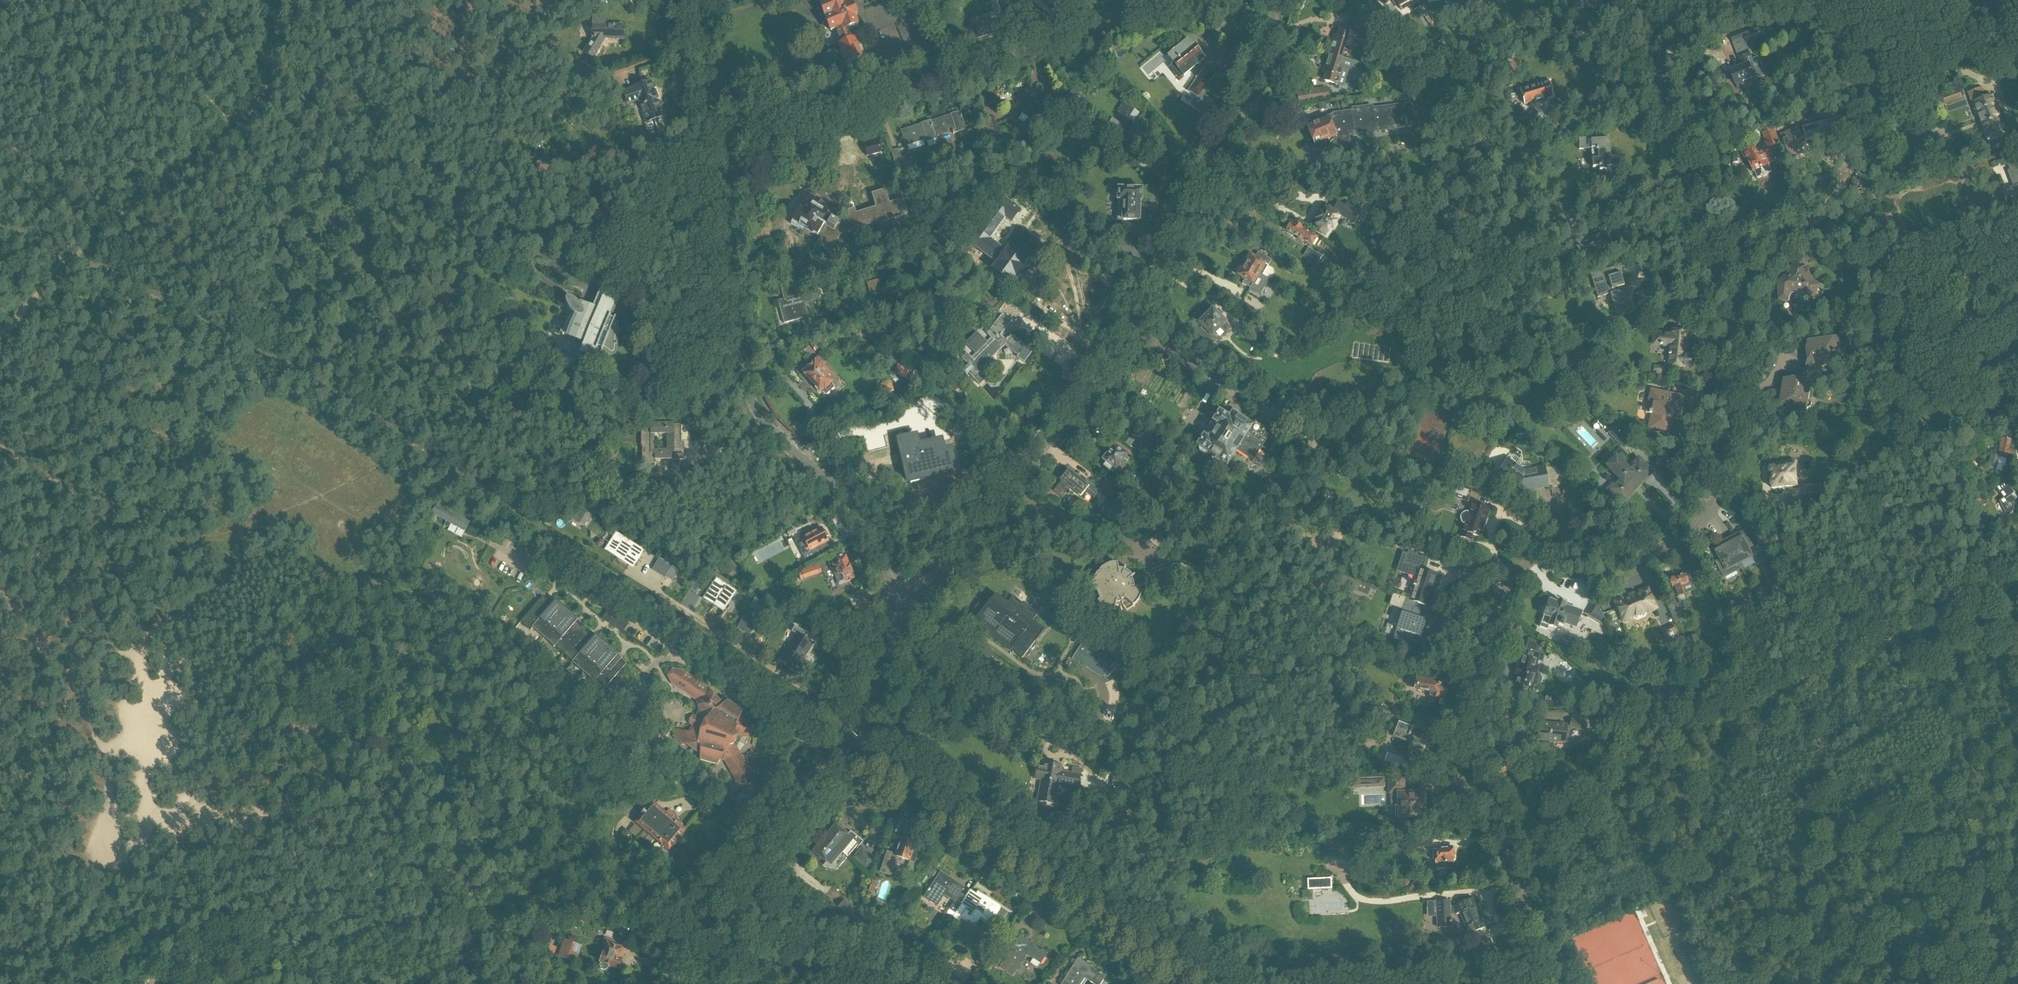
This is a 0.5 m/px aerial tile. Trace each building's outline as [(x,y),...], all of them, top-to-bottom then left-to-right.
[(827,1),(821,3),(831,31),(836,29),(838,33),(836,34),(838,39),(840,39),(841,43),(838,44),(846,64),(862,58),(855,38),(852,39),(848,29),(858,25),(852,9),(854,9),(852,1),(850,2),(849,0),(827,0),(827,1)] [(1394,3),(1397,7),(1399,6),(1402,10),(1411,5),(1413,9),(1425,3),(1423,0),(1392,0),(1394,3)] [(1585,10),(1601,9),(1601,0),(1585,0),(1585,10)] [(990,22),(988,16),(974,21),(976,27),(979,38),(1000,32),(999,29),(1001,28),(1000,23),(997,23),(996,21),(990,22)] [(624,39),(624,26),(606,25),(607,17),(593,17),(592,38),(593,38),(585,52),(593,57),(605,38),(624,39)] [(1329,54),(1341,58),(1343,49),(1352,52),(1357,34),(1356,34),(1357,30),(1370,34),(1373,23),(1357,18),(1352,33),(1339,29),(1337,37),(1334,36),(1329,54)] [(1733,43),(1746,38),(1743,30),(1730,35),(1733,43)] [(1167,55),(1183,75),(1204,59),(1199,53),(1200,52),(1200,48),(1198,46),(1194,45),(1194,46),(1188,39),(1167,55)] [(1085,57),(1087,57),(1089,55),(1080,47),(1077,51),(1078,52),(1078,53),(1080,55),(1081,53),(1085,57)] [(1752,60),(1749,50),(1738,54),(1743,67),(1731,71),(1737,86),(1744,84),(1743,81),(1754,77),(1755,80),(1765,75),(1758,57),(1752,60)] [(1085,65),(1080,61),(1082,59),(1076,54),(1070,61),(1075,66),(1077,64),(1082,69),(1085,65)] [(1337,85),(1339,77),(1342,68),(1338,66),(1341,58),(1329,54),(1323,72),(1326,73),(1324,81),(1337,85)] [(1198,98),(1216,72),(1206,65),(1188,91),(1198,98)] [(663,116),(651,82),(635,87),(635,89),(624,93),(628,103),(639,100),(647,122),(663,116)] [(1521,91),(1525,104),(1554,95),(1550,82),(1521,91)] [(1042,87),(1034,102),(1028,99),(1021,113),(1021,114),(1018,120),(1028,125),(1031,119),(1032,120),(1028,129),(1035,133),(1056,95),(1042,87)] [(1326,87),(1308,90),(1309,102),(1328,100),(1326,87)] [(1069,93),(1067,97),(1067,100),(1070,102),(1071,102),(1077,106),(1080,102),(1076,99),(1076,96),(1079,92),(1075,88),(1071,93),(1069,93)] [(1983,88),(1969,92),(1970,92),(1969,92),(1972,101),(1973,105),(1976,114),(1979,113),(1990,141),(1999,138),(1996,130),(2004,127),(1993,97),(1987,99),(1983,88)] [(1138,135),(1141,131),(1140,129),(1137,128),(1138,127),(1133,124),(1139,114),(1122,103),(1117,112),(1127,118),(1119,131),(1123,133),(1121,136),(1126,139),(1128,136),(1131,138),(1134,133),(1137,135),(1138,135)] [(1308,138),(1315,155),(1339,145),(1344,155),(1354,151),(1350,141),(1349,134),(1413,126),(1412,117),(1410,106),(1372,110),(1372,108),(1353,110),(1354,113),(1334,115),(1334,116),(1329,118),(1328,117),(1306,126),(1307,127),(1306,129),(1307,131),(1309,132),(1311,137),(1308,138)] [(931,121),(936,137),(952,132),(953,134),(966,130),(960,111),(946,115),(946,116),(931,121)] [(1801,123),(1806,139),(1839,131),(1834,114),(1801,123)] [(986,137),(1000,132),(994,117),(980,122),(986,137)] [(936,137),(931,121),(931,120),(916,124),(916,125),(901,130),(906,146),(923,141),(924,143),(936,139),(936,137)] [(987,144),(981,125),(974,127),(978,139),(975,140),(978,148),(987,144)] [(1769,148),(1779,143),(1780,143),(1773,128),(1762,133),(1769,148)] [(862,136),(867,156),(886,152),(882,132),(862,136)] [(1608,156),(1607,138),(1590,139),(1590,140),(1584,140),(1585,159),(1591,159),(1591,167),(1598,167),(1598,174),(1595,175),(1595,179),(1591,179),(1591,185),(1590,185),(1591,191),(1604,190),(1603,178),(1610,177),(1609,166),(1619,166),(1618,156),(1608,156)] [(1763,153),(1761,147),(1755,149),(1754,148),(1742,153),(1746,161),(1749,160),(1754,171),(1755,171),(1758,178),(1763,176),(1764,177),(1767,175),(1767,174),(1772,172),(1769,165),(1770,165),(1769,164),(1775,161),(1770,150),(1763,153)] [(898,149),(891,151),(897,173),(907,170),(904,160),(901,160),(898,149)] [(992,156),(998,175),(1009,172),(1003,153),(992,156)] [(535,163),(543,183),(556,179),(548,158),(535,163)] [(1993,168),(1999,166),(1997,160),(1990,163),(1993,168)] [(2008,164),(2016,184),(2013,185),(2014,187),(2010,188),(2013,197),(2011,198),(2014,207),(2017,206),(2017,161),(2008,164)] [(1160,179),(1163,173),(1147,164),(1144,170),(1160,179)] [(1853,177),(1850,187),(1863,190),(1865,180),(1853,177)] [(1396,180),(1394,188),(1402,190),(1404,182),(1396,180)] [(1117,219),(1122,219),(1139,220),(1139,219),(1143,219),(1144,211),(1139,211),(1140,200),(1141,201),(1142,188),(1118,187),(1117,199),(1118,199),(1117,219)] [(890,204),(886,190),(872,194),(876,207),(857,213),(856,211),(849,213),(850,215),(841,218),(828,210),(829,208),(810,196),(801,210),(800,209),(791,223),(802,230),(804,227),(818,236),(819,235),(821,236),(813,248),(819,251),(823,246),(830,251),(840,235),(908,215),(903,200),(890,204)] [(1022,209),(1003,195),(968,241),(997,263),(993,269),(1012,283),(1031,258),(1012,244),(1007,250),(991,238),(1006,217),(1013,222),(1022,209)] [(1344,205),(1337,201),(1333,209),(1326,205),(1322,213),(1321,213),(1317,220),(1318,220),(1313,228),(1317,230),(1319,232),(1319,231),(1326,235),(1330,227),(1332,228),(1336,221),(1334,220),(1338,213),(1345,217),(1349,209),(1358,214),(1361,209),(1347,201),(1344,205)] [(1379,215),(1391,220),(1395,212),(1383,207),(1379,215)] [(595,219),(611,224),(615,214),(598,208),(595,219)] [(1318,237),(1312,234),(1291,222),(1287,230),(1313,245),(1318,237)] [(1610,248),(1605,234),(1586,241),(1583,235),(1569,240),(1572,246),(1580,243),(1582,249),(1589,246),(1590,247),(1592,246),(1595,253),(1610,248)] [(1322,256),(1308,248),(1302,258),(1316,266),(1322,256)] [(1243,264),(1259,273),(1262,275),(1268,266),(1271,260),(1258,252),(1254,258),(1249,255),(1243,264)] [(1279,261),(1291,269),(1297,259),(1284,252),(1279,261)] [(1804,261),(1805,252),(1795,252),(1794,261),(1804,261)] [(1253,284),(1259,273),(1243,264),(1237,275),(1244,279),(1242,283),(1249,288),(1251,283),(1253,284)] [(1994,281),(1987,264),(1976,269),(1983,285),(1994,281)] [(1814,282),(1804,266),(1794,265),(1791,273),(1793,275),(1789,279),(1787,278),(1779,283),(1780,300),(1781,300),(1781,298),(1787,299),(1787,300),(1786,300),(1786,301),(1787,301),(1789,293),(1791,291),(1803,292),(1815,299),(1822,295),(1822,288),(1814,282)] [(1603,270),(1591,273),(1597,297),(1610,294),(1612,293),(1614,299),(1612,300),(1615,313),(1622,311),(1622,312),(1624,311),(1631,309),(1620,273),(1608,276),(1609,281),(1607,282),(1605,277),(1603,270)] [(1574,276),(1568,278),(1571,287),(1577,285),(1574,276)] [(784,323),(808,317),(800,287),(799,281),(781,285),(782,291),(784,299),(779,300),(784,323)] [(572,312),(563,335),(584,344),(580,354),(595,360),(599,350),(597,349),(598,347),(603,349),(602,351),(603,352),(608,356),(610,356),(611,357),(612,357),(613,357),(615,356),(616,355),(617,354),(617,353),(618,351),(619,336),(622,331),(619,329),(619,324),(615,322),(616,318),(615,317),(614,320),(610,318),(611,316),(613,317),(622,293),(602,285),(593,306),(581,301),(580,304),(578,301),(576,300),(574,298),(572,297),(570,297),(568,297),(567,298),(567,299),(566,300),(566,301),(566,302),(567,304),(568,306),(569,308),(571,310),(572,312)] [(998,313),(1008,299),(990,286),(981,300),(998,313)] [(1260,321),(1264,314),(1245,303),(1242,309),(1260,321)] [(1200,324),(1194,329),(1211,347),(1217,340),(1212,335),(1221,327),(1225,332),(1230,328),(1220,318),(1222,316),(1217,311),(1216,313),(1213,310),(1199,323),(1200,324)] [(965,355),(962,358),(968,365),(967,366),(962,370),(962,371),(966,375),(968,373),(972,377),(974,379),(976,382),(979,385),(987,379),(986,379),(980,372),(980,373),(979,372),(985,365),(992,358),(998,351),(1004,345),(1005,346),(1017,356),(1017,357),(1024,362),(1025,361),(1032,351),(1027,348),(1024,345),(1020,343),(1016,340),(1012,337),(1010,335),(1007,340),(1001,335),(1002,334),(1004,331),(1010,323),(1011,321),(1002,314),(1001,315),(999,318),(992,327),(991,329),(989,330),(987,333),(986,333),(987,334),(989,336),(991,338),(989,340),(987,342),(981,336),(969,348),(975,354),(971,357),(967,353),(965,355)] [(1256,321),(1243,317),(1242,319),(1244,319),(1243,324),(1242,324),(1244,325),(1243,330),(1242,330),(1253,333),(1254,329),(1261,332),(1262,329),(1269,331),(1269,329),(1256,321)] [(813,320),(809,321),(812,335),(818,333),(817,330),(827,328),(825,321),(814,323),(813,320)] [(1686,354),(1688,333),(1672,331),(1672,334),(1655,332),(1654,344),(1671,346),(1669,365),(1685,367),(1685,366),(1693,367),(1694,354),(1686,354)] [(1837,366),(1837,365),(1846,363),(1847,356),(1845,351),(1840,350),(1840,346),(1841,344),(1838,337),(1809,341),(1807,349),(1809,350),(1811,358),(1810,358),(1802,382),(1794,381),(1793,379),(1785,380),(1780,409),(1787,413),(1789,411),(1793,412),(1794,416),(1798,419),(1806,418),(1807,408),(1809,409),(1812,407),(1812,403),(1810,401),(1809,400),(1811,386),(1818,367),(1829,366),(1829,367),(1831,369),(1835,369),(1837,366)] [(820,346),(816,341),(811,345),(815,350),(820,346)] [(887,357),(893,370),(897,361),(903,358),(900,351),(887,357)] [(826,394),(834,387),(830,383),(836,378),(824,366),(825,365),(819,357),(803,371),(805,373),(804,375),(806,377),(808,377),(816,385),(815,387),(818,389),(820,389),(821,391),(822,390),(826,394)] [(894,373),(908,381),(915,368),(900,361),(894,373)] [(894,390),(891,380),(878,385),(881,394),(894,390)] [(1682,420),(1684,409),(1686,397),(1652,389),(1647,413),(1652,414),(1649,430),(1671,434),(1675,419),(1682,420)] [(1319,404),(1325,400),(1321,394),(1314,398),(1319,404)] [(1199,452),(1203,455),(1206,454),(1207,453),(1227,466),(1237,451),(1260,465),(1266,455),(1256,448),(1264,437),(1267,438),(1271,432),(1254,422),(1252,426),(1232,414),(1229,418),(1219,412),(1213,421),(1212,421),(1202,437),(1203,437),(1197,447),(1199,448),(1198,449),(1199,452)] [(674,424),(674,422),(650,422),(650,427),(641,427),(641,447),(642,447),(642,463),(655,463),(655,460),(671,460),(671,472),(680,472),(680,460),(684,460),(684,442),(681,442),(681,424),(674,424)] [(1630,442),(1615,426),(1608,433),(1623,449),(1630,442)] [(1292,440),(1295,435),(1285,429),(1282,434),(1292,440)] [(1145,432),(1141,437),(1142,437),(1138,443),(1146,449),(1154,438),(1145,432)] [(2014,455),(2015,450),(2009,448),(2010,444),(2011,440),(2002,438),(1998,455),(1991,454),(1988,465),(1997,467),(1996,469),(2012,473),(2013,467),(2005,465),(2007,459),(2007,458),(2008,454),(2014,455)] [(944,470),(952,468),(948,451),(941,452),(939,443),(917,448),(915,439),(901,442),(910,483),(924,480),(922,470),(943,466),(944,470)] [(1114,445),(1103,460),(1106,463),(1103,467),(1119,478),(1123,472),(1117,468),(1122,461),(1126,464),(1130,459),(1126,456),(1127,454),(1114,445)] [(605,453),(601,463),(608,465),(610,460),(612,456),(614,450),(607,448),(605,453)] [(1628,468),(1616,455),(1604,466),(1617,479),(1611,485),(1610,493),(1616,500),(1625,500),(1648,477),(1649,468),(1643,462),(1634,462),(1628,468)] [(1546,488),(1542,467),(1532,469),(1530,463),(1523,461),(1519,466),(1508,458),(1496,476),(1513,488),(1520,487),(1524,491),(1528,491),(1529,489),(1534,488),(1535,489),(1536,489),(1546,488)] [(1770,463),(1771,467),(1770,467),(1770,468),(1770,470),(1770,473),(1771,475),(1772,481),(1771,483),(1771,486),(1772,488),(1772,489),(1798,487),(1796,461),(1770,463)] [(1084,482),(1068,469),(1061,478),(1063,479),(1053,490),(1061,497),(1071,486),(1082,494),(1085,490),(1094,498),(1100,490),(1086,479),(1084,482)] [(1112,488),(1104,481),(1100,486),(1108,492),(1112,488)] [(2007,516),(2015,509),(2011,504),(2016,501),(2011,494),(2013,493),(2008,486),(2005,482),(1996,487),(2004,498),(2000,501),(2007,516)] [(1455,483),(1450,496),(1467,502),(1472,489),(1455,483)] [(1458,536),(1469,540),(1471,534),(1479,537),(1489,508),(1472,503),(1468,513),(1467,513),(1466,513),(1465,513),(1464,513),(1463,514),(1462,515),(1461,516),(1461,517),(1461,519),(1461,520),(1461,521),(1462,521),(1462,522),(1463,523),(1458,536)] [(432,514),(466,532),(471,522),(437,504),(432,514)] [(583,526),(590,516),(583,512),(572,519),(576,522),(583,526)] [(2005,516),(2000,519),(2003,525),(2008,523),(2005,516)] [(829,550),(825,543),(829,541),(822,527),(796,540),(803,554),(811,550),(815,558),(833,549),(829,550)] [(1731,546),(1740,563),(1751,557),(1747,548),(1751,546),(1744,533),(1728,541),(1731,546)] [(618,540),(611,551),(616,555),(615,557),(618,559),(629,565),(633,568),(644,550),(624,538),(621,536),(618,540)] [(1739,563),(1740,563),(1731,546),(1728,541),(1727,541),(1730,545),(1718,552),(1722,561),(1718,563),(1724,576),(1735,570),(1735,569),(1741,566),(1739,563)] [(1414,550),(1430,555),(1431,549),(1416,544),(1414,550)] [(1404,565),(1410,566),(1407,574),(1417,577),(1409,600),(1416,602),(1417,603),(1426,606),(1436,574),(1422,570),(1426,557),(1408,552),(1404,565)] [(848,562),(845,555),(836,558),(837,560),(829,563),(831,569),(833,568),(836,577),(837,577),(839,584),(846,581),(846,582),(855,578),(849,562),(848,562)] [(660,559),(653,570),(665,578),(672,566),(660,559)] [(730,562),(729,561),(719,568),(725,575),(726,574),(727,576),(736,570),(730,562)] [(1124,569),(1118,568),(1118,567),(1118,564),(1117,563),(1116,563),(1111,563),(1107,564),(1104,566),(1101,568),(1100,569),(1100,570),(1099,571),(1099,572),(1098,572),(1097,573),(1096,574),(1095,575),(1094,578),(1092,582),(1092,586),(1092,590),(1092,591),(1093,592),(1094,592),(1096,592),(1097,594),(1098,597),(1099,599),(1097,601),(1097,602),(1097,603),(1098,604),(1099,606),(1101,607),(1105,609),(1108,611),(1112,612),(1113,612),(1114,611),(1116,603),(1121,602),(1123,606),(1125,609),(1126,610),(1127,611),(1128,610),(1130,609),(1133,608),(1135,606),(1137,603),(1139,599),(1141,596),(1141,593),(1142,590),(1141,589),(1141,588),(1140,588),(1139,588),(1139,587),(1143,587),(1142,582),(1141,578),(1139,575),(1132,579),(1131,578),(1134,575),(1134,574),(1132,576),(1130,573),(1127,571),(1124,570),(1126,566),(1125,566),(1124,569)] [(813,567),(802,570),(805,579),(816,575),(813,567)] [(1695,590),(1689,573),(1684,575),(1684,574),(1669,580),(1676,597),(1695,590)] [(1360,582),(1344,577),(1341,587),(1356,592),(1360,582)] [(722,585),(711,602),(725,611),(736,594),(722,585)] [(1656,610),(1658,609),(1648,585),(1611,600),(1621,624),(1632,619),(1636,621),(1646,617),(1646,613),(1649,614),(1655,611),(1656,610)] [(1007,602),(995,593),(973,623),(1022,659),(1044,629),(1033,621),(1038,614),(1012,594),(1007,602)] [(1409,600),(1392,594),(1389,605),(1402,609),(1393,638),(1402,641),(1404,632),(1420,637),(1425,620),(1416,617),(1417,614),(1413,613),(1417,603),(1416,603),(1416,602),(1409,600)] [(548,604),(541,599),(521,622),(531,630),(533,628),(534,626),(540,631),(539,633),(548,641),(549,640),(554,645),(573,662),(574,661),(580,666),(579,667),(588,676),(588,675),(589,675),(595,680),(594,680),(595,681),(604,689),(626,663),(620,658),(619,659),(616,656),(618,655),(618,654),(596,635),(595,636),(594,637),(590,634),(591,633),(580,624),(580,625),(576,622),(577,621),(578,619),(556,600),(552,604),(550,603),(548,605),(548,604)] [(1730,599),(1724,602),(1727,607),(1733,605),(1730,599)] [(1666,603),(1676,624),(1690,619),(1687,613),(1683,614),(1679,603),(1677,604),(1675,600),(1666,603)] [(1543,614),(1544,614),(1540,623),(1541,623),(1540,627),(1547,629),(1548,626),(1556,629),(1557,625),(1563,627),(1564,625),(1575,629),(1581,612),(1564,606),(1565,604),(1558,602),(1557,604),(1549,601),(1547,607),(1546,607),(1543,608),(1542,612),(1543,614)] [(763,602),(757,611),(774,622),(779,613),(763,602)] [(1587,615),(1601,623),(1606,620),(1598,603),(1595,602),(1587,615)] [(1721,604),(1715,607),(1718,614),(1725,611),(1721,604)] [(610,607),(602,618),(623,632),(630,621),(610,607)] [(743,631),(751,620),(745,616),(737,627),(743,631)] [(751,620),(743,631),(749,635),(757,624),(751,620)] [(1682,641),(1674,624),(1661,630),(1668,647),(1682,641)] [(797,635),(781,660),(797,669),(812,644),(802,638),(806,633),(795,626),(792,632),(797,635)] [(1685,638),(1693,657),(1703,653),(1695,634),(1685,638)] [(1513,689),(1532,694),(1534,686),(1536,686),(1537,686),(1538,685),(1540,684),(1541,683),(1541,681),(1542,680),(1542,678),(1541,676),(1540,674),(1539,673),(1538,672),(1540,666),(1538,665),(1539,661),(1543,662),(1545,654),(1537,652),(1540,643),(1528,638),(1525,651),(1523,650),(1513,689)] [(845,652),(849,645),(842,640),(838,647),(845,652)] [(979,641),(971,651),(987,663),(995,653),(979,641)] [(1109,679),(1113,672),(1110,670),(1114,664),(1084,645),(1075,660),(1104,679),(1105,677),(1109,679)] [(724,705),(708,690),(708,688),(681,670),(672,669),(668,676),(672,684),(686,693),(687,693),(695,698),(699,710),(696,718),(693,717),(692,718),(690,722),(690,723),(693,725),(689,733),(677,729),(673,737),(683,745),(701,756),(700,760),(717,765),(721,759),(725,761),(734,778),(736,786),(745,789),(753,783),(751,772),(736,746),(738,744),(740,740),(741,737),(754,736),(755,725),(746,721),(740,716),(742,711),(728,701),(724,705)] [(1444,695),(1445,686),(1437,685),(1437,683),(1431,682),(1432,680),(1416,678),(1413,690),(1429,692),(1427,703),(1438,705),(1439,699),(1442,699),(1443,695),(1444,695)] [(1697,694),(1692,682),(1681,686),(1686,699),(1697,694)] [(1557,708),(1558,699),(1537,697),(1536,706),(1557,708)] [(1414,712),(1394,707),(1392,714),(1412,719),(1414,712)] [(1390,720),(1392,713),(1383,710),(1381,717),(1390,720)] [(1585,731),(1587,724),(1572,719),(1570,727),(1566,726),(1540,723),(1538,740),(1564,743),(1565,731),(1569,731),(1572,728),(1585,731)] [(1409,735),(1412,726),(1398,721),(1395,730),(1403,732),(1400,739),(1406,741),(1407,741),(1409,741),(1407,746),(1409,748),(1408,750),(1407,755),(1415,758),(1417,754),(1425,757),(1425,755),(1427,755),(1428,751),(1427,749),(1430,742),(1413,736),(1413,737),(1408,735),(1409,735)] [(1038,801),(1055,804),(1058,784),(1078,788),(1081,769),(1073,767),(1072,773),(1061,771),(1062,766),(1044,763),(1044,767),(1037,766),(1035,779),(1041,780),(1038,801)] [(1116,775),(1115,778),(1113,777),(1112,787),(1113,787),(1113,788),(1115,789),(1115,788),(1122,789),(1122,791),(1135,793),(1136,783),(1128,777),(1116,775)] [(1384,777),(1376,778),(1377,788),(1385,788),(1384,777)] [(1376,778),(1358,779),(1358,789),(1377,788),(1376,778)] [(1403,794),(1402,778),(1389,779),(1390,792),(1398,792),(1399,806),(1395,806),(1395,817),(1422,816),(1422,806),(1424,806),(1424,793),(1403,794)] [(1160,792),(1159,802),(1173,802),(1173,792),(1160,792)] [(665,814),(652,803),(636,822),(661,844),(660,846),(662,848),(664,846),(668,849),(684,830),(680,826),(681,825),(679,823),(678,825),(670,818),(674,814),(669,810),(665,814)] [(825,838),(848,857),(858,844),(848,836),(848,835),(836,825),(825,838)] [(645,840),(650,844),(654,840),(649,835),(645,840)] [(848,857),(825,838),(814,852),(826,862),(827,862),(831,866),(842,853),(848,857)] [(887,851),(880,873),(891,877),(894,867),(903,870),(904,868),(907,869),(912,871),(915,863),(918,854),(913,852),(914,849),(916,843),(901,838),(896,854),(887,851)] [(1430,850),(1430,839),(1420,840),(1420,846),(1424,846),(1424,850),(1430,850)] [(1353,856),(1352,842),(1324,844),(1325,858),(1353,856)] [(1446,868),(1445,863),(1453,863),(1452,847),(1435,849),(1435,850),(1433,850),(1433,860),(1435,861),(1436,864),(1437,869),(1446,868)] [(867,868),(875,858),(862,848),(854,857),(867,868)] [(956,914),(965,898),(959,894),(964,888),(941,873),(926,894),(937,901),(943,892),(955,900),(949,909),(956,914)] [(1328,888),(1328,882),(1331,882),(1331,878),(1312,879),(1312,889),(1328,888)] [(873,893),(878,882),(872,880),(868,891),(873,893)] [(965,898),(956,914),(953,917),(959,922),(963,916),(973,922),(978,915),(990,924),(1001,908),(978,893),(971,902),(965,898)] [(1456,905),(1452,906),(1452,907),(1455,913),(1455,915),(1459,913),(1468,935),(1466,936),(1468,942),(1482,936),(1480,930),(1485,928),(1476,906),(1472,898),(1467,900),(1456,905)] [(836,910),(849,920),(858,909),(845,899),(836,910)] [(1451,927),(1450,900),(1436,901),(1437,928),(1451,927)] [(628,921),(622,927),(628,933),(634,927),(628,921)] [(1041,964),(1048,954),(1020,936),(999,968),(1013,977),(1027,955),(1033,959),(1030,963),(1037,968),(1040,964),(1041,964)] [(564,939),(558,956),(577,963),(583,946),(564,939)] [(614,942),(604,939),(602,945),(606,946),(600,963),(601,963),(600,967),(601,970),(605,971),(608,970),(609,966),(619,969),(622,968),(624,963),(623,961),(622,960),(625,950),(613,946),(614,942)] [(1479,964),(1475,964),(1475,980),(1486,981),(1487,982),(1504,974),(1493,948),(1475,956),(1479,964)] [(996,969),(1004,955),(995,949),(986,963),(996,969)] [(1106,977),(1077,958),(1061,983),(1081,983),(1085,979),(1093,983),(1101,983),(1106,977)] [(109,983),(117,983),(118,979),(122,979),(122,975),(119,975),(120,968),(111,966),(109,983)] [(150,979),(152,978),(145,972),(136,981),(139,983),(146,983),(150,979)]
